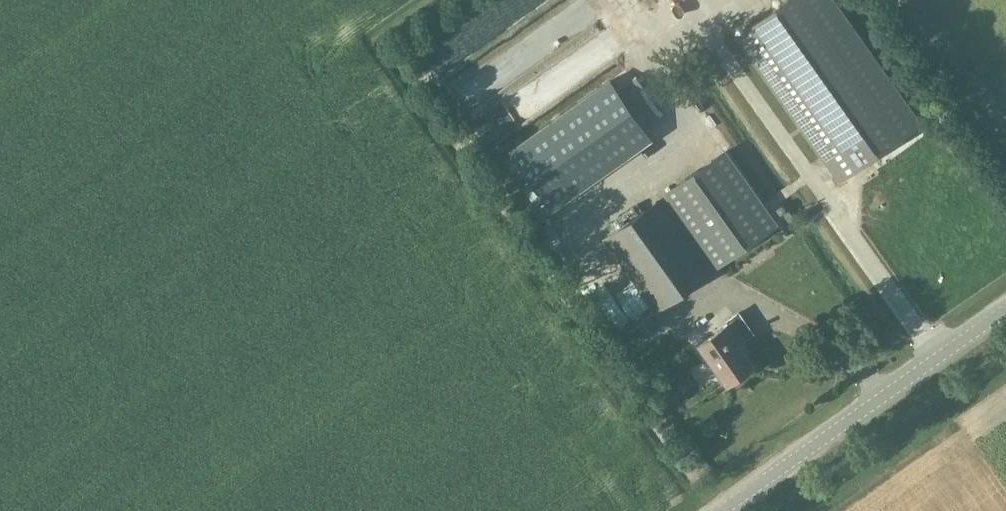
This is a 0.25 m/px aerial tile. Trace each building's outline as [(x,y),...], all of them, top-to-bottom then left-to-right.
[(838,181),(921,123),(835,0),(788,0),(737,36),(838,181)] [(459,100),(504,72),(493,54),(448,82),(459,100)] [(610,79),(511,150),(554,209),(652,138),(610,79)] [(666,192),(718,266),(776,225),(724,151),(666,192)] [(655,310),(713,269),(662,196),(604,237),(655,310)] [(788,220),(793,217),(787,208),(782,212),(788,220)] [(728,322),(698,343),(727,384),(754,365),(738,343),(753,332),(738,311),(726,319),(728,322)]
